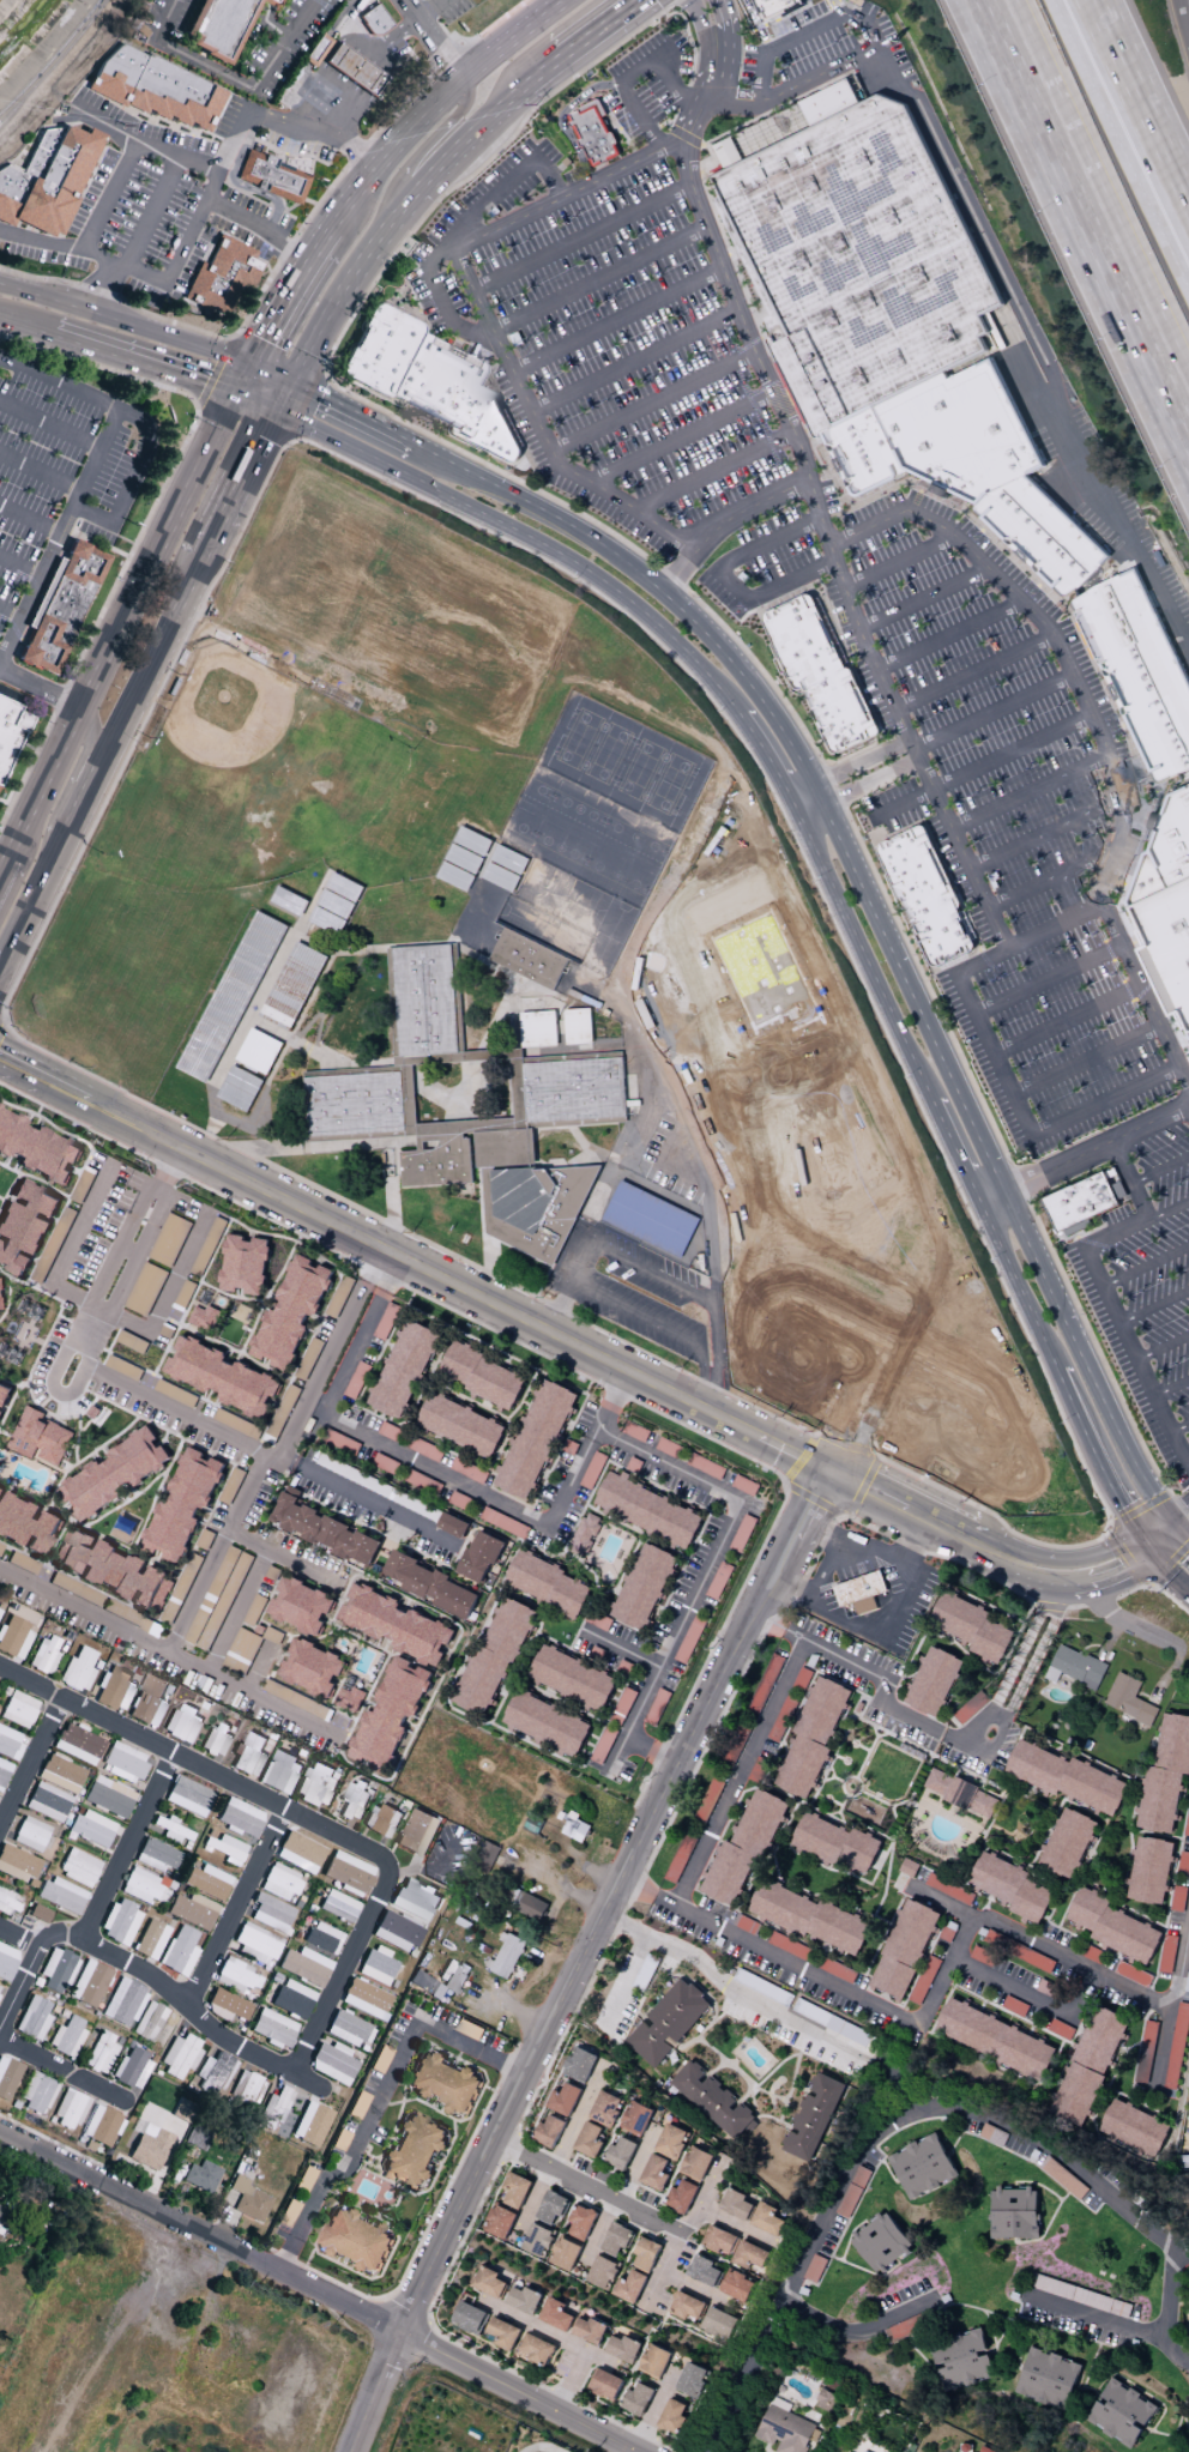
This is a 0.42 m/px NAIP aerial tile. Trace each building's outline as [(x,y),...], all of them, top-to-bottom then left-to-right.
[(185,36),(202,0),(283,0),(278,11),(270,7),(259,2),(228,68),(199,55),(200,52),(189,46),(192,40),(185,36)] [(754,4),(754,0),(802,0),(802,6),(795,6),(795,8),(774,7),(774,5),(754,4)] [(356,22),(379,6),(396,29),(381,41),(369,40),(356,22)] [(322,35),(334,44),(315,71),(303,62),(322,35)] [(339,44),(372,68),(390,80),(375,101),(358,89),(325,66),(339,44)] [(89,91),(102,66),(121,47),(149,59),(125,107),(123,110),(89,91)] [(149,59),(150,56),(230,95),(210,135),(194,127),(192,131),(171,120),(169,125),(149,115),(147,117),(125,107),(149,59)] [(712,175),(881,92),(909,103),(1007,303),(983,314),(991,331),(983,336),(991,350),(947,372),(876,406),(835,427),(790,334),(712,175)] [(575,105),(597,96),(598,96),(599,97),(606,113),(606,114),(605,115),(602,116),(609,132),(610,132),(611,132),(612,133),(616,141),(617,143),(616,144),(615,145),(618,152),(618,153),(617,155),(594,167),(593,167),(592,167),(591,165),(583,146),(580,147),(577,140),(581,139),(575,125),(571,127),(568,123),(573,121),(569,114),(578,110),(575,105)] [(13,228),(0,222),(0,172),(8,167),(24,173),(43,132),(65,131),(67,128),(86,137),(90,131),(105,139),(76,200),(80,203),(61,240),(56,236),(54,241),(16,223),(13,228)] [(713,144),(721,169),(740,163),(732,137),(713,144)] [(237,182),(249,152),(313,179),(301,207),(237,182)] [(207,267),(221,237),(259,254),(255,264),(265,267),(245,312),(235,307),(229,320),(185,301),(201,264),(207,267)] [(342,368),(351,348),(352,346),(354,348),(363,328),(363,327),(362,326),(362,325),(373,307),(374,304),(376,303),(378,303),(380,303),(381,304),(421,324),(422,325),(423,327),(423,328),(423,331),(423,332),(423,333),(479,362),(482,364),(484,366),(484,367),(485,369),(485,370),(485,373),(478,387),(493,394),(494,395),(495,397),(496,398),(521,448),(523,449),(523,452),(521,455),(518,460),(517,461),(514,461),(512,463),(509,461),(469,441),(467,440),(467,439),(469,436),(457,430),(455,429),(455,428),(457,427),(399,397),(398,400),(391,397),(388,398),(387,399),(385,398),(345,378),(343,376),(342,374),(340,373),(340,370),(340,368),(342,368)] [(790,334),(779,340),(777,337),(774,336),(773,336),(772,336),(771,337),(769,338),(769,340),(816,436),(817,437),(820,437),(822,436),(823,435),(822,433),(835,427),(790,334)] [(876,406),(947,372),(949,378),(994,356),(1048,465),(1028,475),(991,493),(980,505),(905,467),(876,406)] [(876,406),(905,467),(907,473),(863,495),(858,496),(855,496),(851,494),(850,491),(823,435),(822,433),(835,427),(876,406)] [(980,505),(974,511),(1061,596),(1063,597),(1066,597),(1068,596),(1072,594),(1109,554),(1028,475),(991,493),(980,505)] [(19,660),(34,632),(26,628),(60,558),(66,561),(77,540),(113,558),(55,678),(19,660)] [(1135,567),(1188,684),(1188,769),(1159,783),(1155,784),(1153,784),(1151,783),(1149,779),(1072,605),(1070,603),(1072,600),(1093,585),(1135,567)] [(765,614),(803,594),(807,593),(809,594),(810,596),(813,597),(835,648),(845,668),(847,668),(850,668),(851,670),(879,729),(879,732),(877,733),(875,736),(839,753),(835,754),(832,753),(831,751),(829,749),(817,724),(817,717),(804,688),(802,689),(799,689),(797,689),(795,688),(793,687),(792,684),(762,621),(762,617),(762,615),(765,614)] [(2,791),(0,790),(0,687),(28,700),(20,713),(35,720),(2,791)] [(1164,796),(1188,784),(1188,878),(1163,890),(1145,853),(1143,851),(1164,796)] [(923,825),(927,826),(928,828),(961,900),(961,904),(961,906),(960,908),(973,938),(976,942),(976,946),(974,948),(973,950),(972,952),(941,966),(938,966),(936,966),(933,965),(931,964),(930,962),(904,904),(901,902),(899,901),(898,899),(877,852),(877,848),(879,846),(880,844),(882,843),(919,825),(922,823),(923,825)] [(485,857),(454,841),(461,826),(493,841),(485,857)] [(476,874),(445,859),(453,844),(484,858),(476,874)] [(521,875),(490,859),(499,844),(529,859),(521,875)] [(1145,853),(1163,890),(1133,905),(1128,907),(1125,901),(1141,854),(1145,853)] [(467,892),(436,876),(445,860),(475,876),(467,892)] [(513,893),(482,877),(489,862),(520,877),(513,893)] [(325,886),(333,870),(363,887),(355,902),(325,886)] [(1163,890),(1188,878),(1188,1034),(1178,1011),(1172,1014),(1142,949),(1152,944),(1133,905),(1163,890)] [(270,900),(278,884),(309,900),(301,917),(270,900)] [(316,902),(325,887),(355,904),(346,919),(316,902)] [(307,920),(315,904),(346,920),(338,936),(307,920)] [(175,1067),(256,910),(288,926),(206,1083),(175,1067)] [(489,959),(505,928),(568,959),(551,990),(489,959)] [(296,941),(327,956),(289,1031),(258,1015),(296,941)] [(399,1056),(392,947),(452,943),(459,1052),(399,1056)] [(568,988),(602,1003),(599,1008),(566,994),(568,988)] [(566,1044),(563,1009),(590,1007),(592,1043),(566,1044)] [(523,1047),(520,1011),(555,1010),(557,1045),(523,1047)] [(235,1058),(252,1027),(283,1043),(266,1075),(235,1058)] [(523,1063),(622,1056),(627,1116),(526,1123),(523,1063)] [(216,1095),(233,1064),(262,1081),(246,1112),(216,1095)] [(304,1076),(402,1070),(405,1130),(308,1136),(304,1076)] [(55,1179),(0,1150),(0,1106),(73,1145),(55,1179)] [(477,1167),(475,1131),(533,1128),(536,1164),(531,1164),(482,1167),(477,1167)] [(402,1186),(399,1150),(417,1149),(416,1136),(464,1133),(464,1139),(470,1137),(472,1183),(402,1186)] [(482,1167),(531,1164),(531,1167),(535,1167),(535,1168),(603,1165),(553,1267),(487,1233),(482,1167)] [(1043,1198),(1104,1170),(1105,1171),(1113,1167),(1127,1195),(1118,1200),(1121,1204),(1090,1220),(1092,1225),(1066,1237),(1063,1232),(1060,1234),(1043,1198)] [(32,1252),(0,1237),(0,1222),(20,1179),(59,1197),(32,1252)] [(621,1179),(700,1219),(681,1258),(602,1219),(621,1179)] [(64,1206),(29,1279),(40,1284),(75,1211),(64,1206)] [(147,1258),(170,1267),(189,1221),(166,1212),(147,1258)] [(225,1221),(214,1216),(190,1270),(201,1275),(225,1221)] [(229,1234),(273,1239),(266,1294),(223,1290),(229,1234)] [(259,1339),(297,1255),(333,1270),(294,1355),(259,1339)] [(123,1306),(145,1316),(166,1272),(144,1261),(123,1306)] [(210,1332),(218,1313),(194,1302),(186,1322),(210,1332)] [(403,1420),(438,1332),(403,1318),(368,1406),(403,1420)] [(292,1376),(303,1381),(322,1342),(311,1337),(292,1376)] [(260,1415),(175,1376),(192,1340),(277,1381),(260,1415)] [(450,1343),(436,1377),(513,1408),(526,1373),(450,1343)] [(370,1365),(357,1360),(343,1395),(355,1400),(370,1365)] [(14,1379),(0,1410),(0,1373),(14,1379)] [(576,1392),(539,1378),(496,1488),(527,1500),(542,1461),(549,1463),(576,1392)] [(415,1428),(492,1457),(505,1423),(428,1393),(415,1428)] [(33,1459),(34,1456),(58,1466),(73,1432),(41,1418),(44,1413),(25,1405),(6,1448),(33,1459)] [(385,1423),(379,1432),(396,1441),(401,1432),(385,1423)] [(168,1457),(93,1514),(70,1482),(145,1426),(168,1457)] [(405,1445),(437,1462),(443,1451),(411,1435),(405,1445)] [(153,1533),(189,1447),(225,1462),(189,1548),(153,1533)] [(724,1467),(690,1453),(686,1465),(719,1479),(724,1467)] [(482,1482),(487,1469),(453,1457),(448,1470),(482,1482)] [(418,1474),(409,1470),(404,1480),(432,1493),(436,1484),(418,1475),(418,1474)] [(591,1504),(687,1549),(703,1516),(618,1476),(608,1471),(591,1504)] [(380,1538),(295,1505),(301,1491),(284,1484),(269,1524),(332,1548),(330,1551),(369,1566),(380,1538)] [(54,1557),(0,1533),(0,1490),(70,1521),(54,1557)] [(478,1520),(523,1537),(527,1525),(483,1508),(478,1520)] [(469,1524),(442,1511),(435,1527),(462,1539),(469,1524)] [(566,1548),(591,1561),(610,1526),(584,1513),(566,1548)] [(728,1546),(739,1552),(751,1527),(746,1525),(747,1523),(741,1520),(728,1546)] [(456,1573),(483,1585),(502,1541),(476,1529),(456,1573)] [(150,1606),(64,1569),(79,1533),(165,1570),(150,1606)] [(643,1631),(657,1595),(660,1596),(676,1556),(641,1542),(611,1618),(643,1631)] [(250,1554),(225,1544),(185,1641),(209,1652),(250,1554)] [(578,1618),(593,1584),(517,1551),(502,1585),(578,1618)] [(201,1557),(189,1552),(160,1618),(172,1623),(201,1557)] [(382,1573),(403,1582),(399,1590),(466,1619),(478,1591),(391,1552),(382,1573)] [(730,1565),(718,1561),(705,1596),(718,1600),(730,1565)] [(278,1569),(268,1565),(263,1577),(274,1581),(278,1569)] [(829,1584),(838,1606),(850,1602),(853,1615),(876,1608),(871,1596),(885,1592),(879,1570),(829,1584)] [(318,1635),(332,1595),(282,1577),(274,1599),(271,1598),(264,1616),(318,1635)] [(395,1609),(398,1601),(353,1582),(337,1619),(380,1638),(381,1635),(393,1640),(390,1647),(434,1667),(444,1645),(446,1646),(453,1629),(408,1609),(406,1613),(395,1609)] [(966,1642),(971,1644),(967,1650),(980,1656),(979,1659),(986,1662),(988,1660),(997,1665),(1013,1632),(1003,1626),(1004,1625),(1000,1623),(997,1625),(985,1618),(988,1613),(983,1609),(984,1607),(978,1605),(977,1607),(944,1590),(941,1599),(938,1598),(931,1614),(933,1615),(929,1623),(937,1627),(937,1629),(946,1632),(947,1632),(954,1636),(954,1637),(960,1641),(960,1642),(965,1644),(966,1642)] [(265,1598),(254,1593),(242,1621),(253,1626),(265,1598)] [(451,1702),(486,1718),(536,1611),(501,1595),(451,1702)] [(25,1631),(28,1625),(8,1615),(0,1631),(0,1653),(20,1662),(33,1635),(25,1631)] [(260,1636),(237,1627),(220,1666),(244,1676),(260,1636)] [(27,1667),(48,1676),(58,1654),(55,1652),(59,1644),(42,1636),(27,1667)] [(328,1699),(335,1682),(337,1683),(347,1659),(294,1639),(285,1661),(282,1660),(275,1677),(328,1699)] [(526,1677),(601,1713),(617,1679),(543,1643),(526,1677)] [(901,1702),(907,1690),(906,1689),(909,1683),(911,1684),(921,1663),(918,1662),(922,1654),(924,1655),(929,1644),(937,1648),(938,1647),(956,1656),(955,1657),(962,1661),(956,1674),(959,1674),(956,1679),(954,1678),(942,1701),(944,1702),(942,1704),(941,1703),(934,1717),(901,1702)] [(1106,1664),(1058,1644),(1043,1677),(1055,1683),(1058,1674),(1095,1690),(1106,1664)] [(89,1669),(96,1654),(79,1647),(74,1660),(68,1658),(57,1683),(84,1695),(94,1672),(89,1669)] [(784,1658),(772,1653),(746,1709),(757,1715),(784,1658)] [(385,1774),(407,1717),(411,1719),(430,1672),(412,1665),(413,1663),(393,1655),(375,1700),(377,1701),(373,1712),(365,1709),(346,1758),(385,1774)] [(122,1714),(137,1680),(107,1667),(98,1689),(99,1690),(94,1702),(122,1714)] [(816,1674),(800,1667),(791,1685),(807,1692),(816,1674)] [(1102,1703),(1149,1725),(1157,1708),(1133,1697),(1140,1682),(1117,1671),(1102,1703)] [(154,1729),(166,1702),(159,1699),(167,1681),(148,1672),(127,1717),(154,1729)] [(790,1732),(795,1721),(792,1720),(796,1710),(799,1711),(808,1693),(807,1692),(809,1685),(813,1686),(819,1675),(826,1679),(827,1678),(844,1686),(843,1687),(851,1691),(845,1703),(850,1705),(847,1710),(841,1708),(831,1731),(833,1732),(831,1735),(828,1734),(823,1746),(829,1749),(826,1756),(832,1758),(829,1763),(823,1759),(813,1782),(819,1784),(816,1788),(810,1786),(804,1798),(797,1794),(796,1795),(780,1788),(781,1787),(773,1782),(779,1771),(775,1769),(778,1763),(781,1765),(791,1744),(789,1743),(792,1738),(795,1738),(796,1734),(790,1732)] [(356,1712),(364,1692),(350,1687),(349,1690),(338,1687),(332,1704),(356,1712)] [(962,1723),(988,1699),(980,1690),(953,1713),(962,1723)] [(27,1731),(39,1703),(11,1691),(0,1717),(0,1719),(27,1731)] [(501,1726),(577,1757),(591,1721),(515,1691),(501,1726)] [(787,1724),(798,1698),(787,1693),(775,1719),(787,1724)] [(189,1745),(202,1715),(182,1705),(178,1713),(172,1711),(162,1733),(189,1745)] [(1173,1818),(1174,1818),(1179,1789),(1180,1789),(1182,1774),(1188,1775),(1188,1717),(1162,1712),(1154,1767),(1145,1765),(1135,1828),(1171,1834),(1173,1818)] [(219,1758),(231,1730),(211,1722),(200,1750),(219,1758)] [(104,1741),(64,1723),(52,1749),(93,1767),(104,1741)] [(14,1761),(24,1737),(0,1727),(0,1756),(14,1761)] [(231,1768),(253,1779),(265,1754),(259,1751),(265,1739),(249,1731),(242,1745),(237,1742),(231,1754),(237,1757),(231,1768)] [(743,1744),(732,1737),(727,1747),(728,1747),(724,1753),(735,1759),(743,1744)] [(1128,1783),(1071,1758),(1069,1761),(1018,1738),(1003,1772),(1043,1790),(1042,1792),(1054,1798),(1057,1792),(1096,1810),(1113,1818),(1128,1783)] [(148,1757),(111,1742),(100,1769),(136,1785),(148,1757)] [(287,1796),(302,1762),(274,1750),(259,1784),(287,1796)] [(75,1796),(86,1770),(48,1754),(37,1779),(75,1796)] [(755,1782),(767,1761),(758,1756),(746,1777),(755,1782)] [(0,1794),(12,1765),(0,1760),(0,1793),(0,1794)] [(324,1809),(339,1773),(311,1761),(295,1797),(324,1809)] [(921,1791),(991,1819),(1000,1797),(930,1769),(921,1791)] [(82,1802),(125,1820),(136,1793),(94,1776),(82,1802)] [(203,1819),(214,1793),(175,1776),(164,1802),(203,1819)] [(691,1818),(701,1824),(723,1783),(713,1778),(691,1818)] [(369,1787),(350,1779),(340,1802),(345,1804),(340,1816),(354,1822),(369,1787)] [(72,1798),(35,1783),(24,1809),(61,1824),(72,1798)] [(698,1892),(736,1909),(785,1801),(755,1788),(730,1843),(722,1839),(698,1892)] [(215,1824),(253,1840),(265,1815),(227,1798),(215,1824)] [(401,1815),(375,1802),(362,1827),(387,1840),(401,1815)] [(1069,1880),(1097,1822),(1064,1807),(1036,1865),(1069,1880)] [(421,1858),(439,1820),(412,1808),(395,1846),(421,1858)] [(69,1835),(105,1850),(116,1825),(80,1810),(69,1835)] [(881,1841),(851,1827),(849,1831),(804,1811),(790,1844),(865,1878),(881,1841)] [(12,1842),(40,1854),(50,1829),(23,1817),(12,1842)] [(278,1850),(317,1869),(326,1850),(287,1832),(278,1850)] [(693,1838),(681,1834),(665,1878),(677,1883),(693,1838)] [(223,1863),(238,1868),(247,1847),(220,1836),(217,1843),(206,1838),(202,1848),(225,1858),(223,1863)] [(1127,1900),(1161,1904),(1163,1892),(1165,1892),(1169,1861),(1171,1862),(1173,1841),(1135,1836),(1127,1900)] [(164,1867),(173,1871),(180,1854),(145,1839),(134,1862),(161,1874),(164,1867)] [(500,1848),(484,1840),(476,1855),(491,1864),(500,1848)] [(29,1884),(38,1858),(1,1845),(0,1848),(0,1874),(29,1884)] [(101,1863),(69,1849),(57,1874),(90,1889),(101,1863)] [(375,1870),(333,1851),(321,1879),(362,1898),(375,1870)] [(1037,1926),(1056,1886),(981,1852),(967,1882),(1002,1899),(1000,1903),(1009,1908),(1007,1912),(1037,1926)] [(912,1878),(918,1865),(904,1858),(898,1870),(912,1878)] [(296,1897),(303,1879),(270,1865),(259,1891),(286,1902),(289,1895),(296,1897)] [(199,1872),(189,1868),(182,1886),(222,1902),(232,1878),(202,1866),(199,1872)] [(120,1892),(147,1905),(150,1897),(156,1900),(164,1883),(131,1868),(120,1892)] [(970,1904),(977,1887),(965,1882),(964,1886),(928,1872),(923,1887),(970,1904)] [(87,1894),(48,1876),(37,1900),(76,1917),(87,1894)] [(746,1911),(803,1938),(805,1934),(856,1957),(872,1923),(819,1899),(817,1902),(762,1877),(746,1911)] [(391,1906),(427,1924),(441,1896),(404,1878),(391,1906)] [(1169,1910),(1181,1911),(1184,1887),(1172,1885),(1169,1910)] [(1148,1964),(1162,1931),(1107,1907),(1110,1899),(1079,1886),(1066,1919),(1076,1923),(1075,1924),(1092,1932),(1089,1940),(1148,1964)] [(317,1910),(350,1926),(360,1905),(327,1890),(317,1910)] [(17,1917),(23,1899),(0,1891),(0,1911),(17,1917)] [(537,1922),(547,1904),(524,1892),(514,1910),(537,1922)] [(207,1932),(218,1907),(189,1895),(187,1901),(174,1895),(165,1915),(207,1932)] [(295,1909),(255,1895),(252,1903),(256,1904),(250,1922),(286,1935),(295,1909)] [(902,2000),(940,1912),(906,1898),(868,1986),(902,2000)] [(127,1947),(143,1912),(115,1899),(99,1934),(127,1947)] [(47,1924),(52,1912),(34,1904),(28,1916),(47,1924)] [(371,1936),(410,1955),(424,1928),(385,1909),(371,1936)] [(133,1953),(154,1962),(169,1929),(147,1920),(133,1953)] [(334,1956),(343,1935),(313,1922),(304,1943),(334,1956)] [(234,1943),(252,1949),(248,1960),(271,1968),(280,1938),(240,1924),(234,1943)] [(157,1971),(170,1977),(172,1974),(186,1979),(198,1951),(191,1948),(197,1934),(177,1925),(157,1971)] [(487,1971),(507,1978),(509,1973),(511,1974),(524,1940),(502,1932),(487,1971)] [(1171,1973),(1174,1936),(1162,1935),(1158,1972),(1171,1973)] [(1048,1972),(1054,1960),(1000,1936),(994,1948),(1048,1972)] [(8,1983),(20,1953),(0,1945),(0,1980),(8,1983)] [(390,1986),(397,1963),(388,1960),(390,1953),(367,1946),(358,1977),(390,1986)] [(47,1979),(43,1988),(63,1997),(78,1958),(51,1947),(40,1976),(47,1979)] [(285,1950),(276,1970),(321,1990),(333,1963),(299,1949),(296,1955),(285,1950)] [(919,2005),(938,1959),(926,1954),(907,2000),(919,2005)] [(817,1967),(849,1983),(855,1972),(823,1956),(817,1967)] [(262,1979),(250,1975),(253,1969),(225,1957),(214,1982),(242,1994),(244,1987),(257,1991),(262,1979)] [(95,2010),(111,1971),(85,1960),(69,1998),(95,2010)] [(467,1966),(454,1962),(446,1991),(459,1995),(467,1966)] [(440,1993),(444,1986),(415,1971),(408,1984),(436,1998),(439,1992),(440,1993)] [(643,2019),(623,2042),(654,2068),(674,2045),(711,2003),(680,1976),(643,2019)] [(148,1991),(119,1978),(101,2017),(130,2030),(148,1991)] [(340,2003),(382,2022),(394,1998),(352,1978),(340,2003)] [(316,1992),(280,1980),(271,2008),(307,2020),(316,1992)] [(252,2006),(214,1988),(206,2005),(244,2022),(252,2006)] [(13,2030),(39,2043),(51,2018),(45,2015),(50,2005),(31,1995),(13,2030)] [(999,2006),(1021,2017),(1026,2006),(1005,1995),(999,2006)] [(1056,2046),(947,1999),(933,2032),(1041,2080),(1056,2046)] [(150,2043),(167,2012),(148,2001),(131,2033),(150,2043)] [(1162,2088),(1175,2090),(1188,2004),(1175,2002),(1162,2088)] [(1081,2128),(1128,2019),(1094,2004),(1047,2114),(1081,2128)] [(298,2026),(259,2008),(248,2034),(287,2051),(298,2026)] [(360,2041),(369,2046),(377,2029),(336,2010),(326,2034),(357,2048),(360,2041)] [(63,2029),(56,2026),(47,2048),(74,2059),(85,2033),(80,2031),(83,2022),(69,2016),(63,2029)] [(454,2029),(477,2040),(482,2029),(459,2018),(454,2029)] [(1132,2083),(1145,2085),(1156,2022),(1144,2020),(1132,2083)] [(111,2044),(114,2038),(99,2031),(83,2067),(104,2076),(118,2048),(111,2044)] [(163,2074),(178,2083),(185,2070),(189,2072),(204,2044),(184,2034),(181,2041),(173,2037),(160,2063),(166,2067),(163,2074)] [(359,2063),(349,2059),(352,2052),(333,2043),(330,2048),(320,2043),(308,2069),(348,2088),(359,2063)] [(382,2074),(391,2049),(380,2045),(371,2070),(382,2074)] [(585,2082),(597,2055),(575,2046),(563,2072),(585,2082)] [(130,2049),(125,2059),(121,2057),(111,2079),(137,2092),(153,2060),(130,2049)] [(480,2080),(471,2076),(471,2074),(441,2061),(442,2059),(423,2050),(407,2087),(416,2091),(415,2094),(454,2111),(455,2109),(465,2114),(480,2080)] [(203,2057),(195,2078),(200,2080),(197,2090),(219,2099),(234,2060),(217,2053),(214,2062),(203,2057)] [(0,2057),(0,2098),(8,2102),(22,2067),(0,2057)] [(669,2082),(736,2142),(757,2118),(690,2059),(669,2082)] [(229,2099),(255,2108),(264,2080),(239,2071),(229,2099)] [(783,2152),(815,2163),(842,2082),(811,2071),(783,2152)] [(26,2101),(24,2111),(46,2116),(55,2081),(28,2074),(22,2100),(26,2101)] [(940,2094),(939,2081),(927,2082),(927,2095),(940,2094)] [(561,2092),(554,2089),(546,2106),(568,2117),(581,2089),(565,2082),(561,2092)] [(278,2133),(291,2091),(280,2088),(277,2098),(267,2095),(257,2126),(278,2133)] [(75,2131),(89,2099),(65,2089),(51,2121),(75,2131)] [(612,2127),(623,2099),(599,2090),(588,2118),(612,2127)] [(1155,2157),(1169,2122),(1110,2099),(1096,2134),(1155,2157)] [(195,2107),(177,2100),(170,2118),(188,2125),(195,2107)] [(653,2110),(631,2100),(618,2127),(641,2137),(653,2110)] [(319,2148),(332,2112),(305,2102),(292,2139),(319,2148)] [(121,2117),(95,2105),(81,2135),(108,2147),(121,2117)] [(448,2131),(405,2112),(397,2131),(402,2133),(393,2154),(386,2151),(382,2161),(387,2163),(382,2174),(422,2191),(431,2172),(425,2170),(434,2149),(439,2151),(448,2131)] [(552,2148),(565,2122),(549,2114),(544,2123),(540,2122),(532,2139),(552,2148)] [(132,2131),(139,2135),(128,2159),(156,2172),(172,2137),(137,2120),(132,2131)] [(572,2149),(595,2159),(603,2142),(596,2139),(601,2128),(584,2120),(572,2149)] [(654,2150),(676,2160),(689,2133),(667,2122),(654,2150)] [(203,2152),(212,2134),(193,2124),(184,2143),(203,2152)] [(349,2134),(338,2130),(332,2148),(343,2152),(349,2134)] [(887,2153),(906,2200),(956,2180),(938,2133),(887,2153)] [(605,2163),(624,2171),(636,2143),(616,2135),(605,2163)] [(713,2155),(690,2145),(679,2172),(701,2182),(713,2155)] [(659,2191),(671,2161),(651,2152),(638,2182),(659,2191)] [(1037,2167),(1077,2200),(1087,2188),(1046,2155),(1037,2167)] [(198,2168),(189,2165),(182,2183),(212,2195),(222,2170),(201,2161),(198,2168)] [(869,2170),(856,2165),(836,2213),(849,2218),(869,2170)] [(507,2190),(502,2203),(518,2210),(531,2181),(508,2171),(501,2188),(507,2190)] [(228,2190),(240,2195),(232,2211),(262,2224),(273,2199),(246,2187),(249,2181),(236,2175),(228,2190)] [(663,2204),(685,2214),(697,2186),(681,2179),(677,2188),(672,2186),(663,2204)] [(743,2201),(745,2194),(725,2188),(718,2211),(747,2220),(752,2204),(743,2201)] [(990,2238),(1037,2238),(1036,2188),(990,2188),(990,2238)] [(561,2218),(570,2200),(548,2189),(534,2216),(550,2224),(555,2215),(561,2218)] [(749,2224),(778,2236),(784,2221),(772,2216),(776,2208),(758,2201),(749,2224)] [(566,2221),(571,2223),(566,2234),(583,2241),(596,2213),(575,2203),(566,2221)] [(515,2214),(493,2204),(481,2230),(503,2240),(515,2214)] [(12,2214),(0,2209),(0,2241),(1,2241),(12,2214)] [(377,2272),(390,2237),(381,2234),(382,2231),(348,2218),(349,2216),(332,2209),(319,2243),(328,2247),(324,2255),(334,2259),(335,2256),(377,2272)] [(886,2211),(849,2237),(875,2275),(913,2248),(886,2211)] [(541,2259),(553,2232),(530,2222),(518,2248),(541,2259)] [(620,2246),(625,2248),(633,2231),(611,2222),(599,2249),(615,2256),(620,2246)] [(736,2235),(708,2225),(700,2247),(728,2256),(736,2235)] [(649,2272),(660,2245),(640,2236),(633,2253),(637,2255),(632,2265),(649,2272)] [(548,2263),(570,2271),(579,2245),(557,2237),(548,2263)] [(761,2267),(768,2252),(740,2239),(730,2261),(745,2269),(749,2262),(761,2267)] [(720,2271),(710,2268),(713,2261),(693,2254),(685,2276),(714,2286),(720,2271)] [(608,2290),(617,2262),(593,2255),(585,2282),(608,2290)] [(472,2286),(501,2300),(509,2283),(498,2278),(500,2272),(482,2264),(472,2286)] [(646,2276),(630,2269),(625,2280),(618,2277),(610,2294),(634,2304),(646,2276)] [(743,2302),(753,2281),(728,2270),(718,2291),(743,2302)] [(1126,2317),(1130,2304),(1031,2273),(1027,2287),(1126,2317)] [(543,2294),(525,2286),(524,2290),(514,2286),(506,2303),(534,2316),(543,2294)] [(705,2302),(676,2290),(667,2313),(684,2319),(686,2315),(698,2319),(705,2302)] [(566,2303),(549,2296),(539,2320),(567,2331),(574,2316),(563,2311),(566,2303)] [(488,2311),(460,2301),(451,2324),(479,2335),(488,2311)] [(699,2328),(725,2341),(736,2319),(709,2306),(699,2328)] [(512,2351),(520,2326),(492,2317),(487,2333),(496,2335),(493,2345),(512,2351)] [(571,2333),(599,2346),(608,2325),(590,2317),(588,2321),(578,2317),(571,2333)] [(915,2334),(908,2319),(881,2330),(888,2346),(915,2334)] [(942,2390),(994,2378),(982,2330),(930,2342),(942,2390)] [(556,2346),(527,2333),(519,2349),(529,2353),(527,2359),(545,2368),(556,2346)] [(604,2353),(633,2364),(641,2344),(612,2333),(604,2353)] [(671,2353),(649,2343),(637,2369),(660,2379),(671,2353)] [(1015,2394),(1066,2410),(1081,2364),(1029,2347),(1015,2394)] [(674,2389),(697,2398),(709,2371),(686,2361),(674,2389)] [(612,2402),(622,2379),(597,2368),(587,2390),(612,2402)] [(1131,2448),(1142,2427),(1145,2428),(1158,2404),(1111,2378),(1099,2399),(1097,2398),(1084,2422),(1131,2448)] [(632,2391),(627,2389),(619,2407),(641,2417),(653,2389),(636,2382),(632,2391)] [(813,2401),(831,2413),(839,2399),(821,2388),(813,2401)] [(790,2404),(771,2397),(755,2438),(775,2446),(773,2451),(802,2451),(813,2423),(787,2413),(790,2404)] [(679,2435),(689,2406),(667,2398),(656,2427),(679,2435)]
